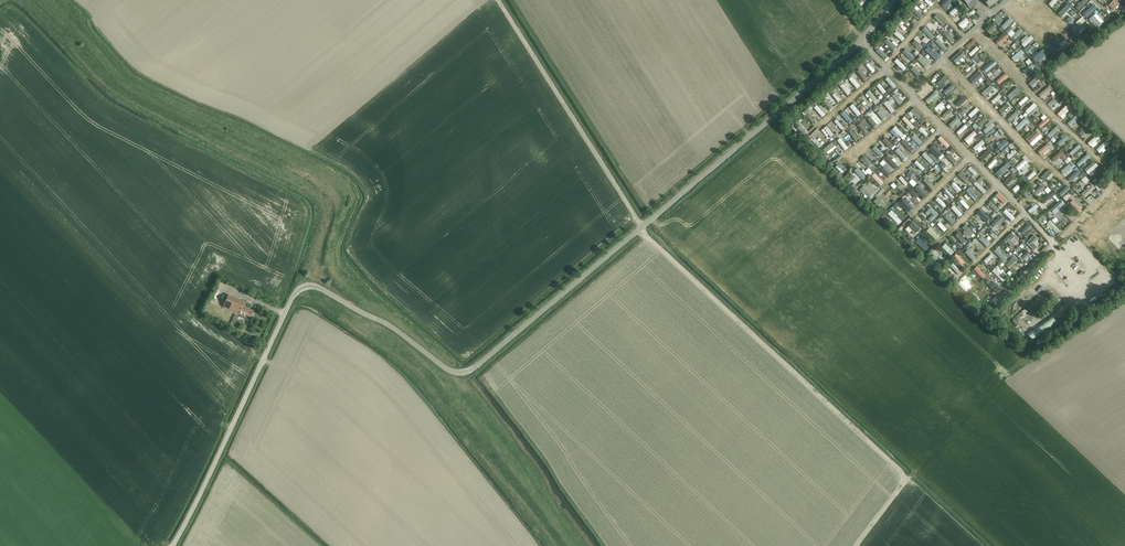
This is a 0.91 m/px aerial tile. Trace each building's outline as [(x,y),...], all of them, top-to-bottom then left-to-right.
[(972,10),(976,7),(975,6),(979,3),(976,0),(964,0),(972,10)] [(1087,3),(1084,0),(1080,3),(1079,2),(1077,5),(1078,6),(1076,8),(1079,11),(1087,3)] [(1118,1),(1116,0),(1113,0),(1107,7),(1110,10),(1118,1)] [(1062,15),(1069,7),(1066,5),(1059,12),(1062,15)] [(1085,18),(1094,11),(1092,8),(1083,16),(1085,18)] [(938,18),(946,25),(949,21),(938,11),(931,20),(938,26),(939,25),(935,21),(938,18)] [(964,12),(959,16),(963,20),(967,16),(964,12)] [(1072,22),(1080,16),(1078,13),(1070,19),(1072,22)] [(905,23),(912,16),(909,14),(903,21),(905,23)] [(999,25),(1008,16),(1005,14),(997,22),(999,25)] [(960,28),(970,19),(967,16),(966,18),(958,25),(960,28)] [(1089,19),(1097,29),(1101,25),(1093,16),(1089,19)] [(1092,28),(1086,23),(1083,25),(1087,28),(1080,35),(1083,38),(1092,28)] [(988,33),(996,27),(993,24),(986,31),(988,33)] [(892,33),(902,42),(904,39),(906,37),(902,34),(901,34),(897,31),(896,32),(894,30),(892,33)] [(955,41),(946,31),(942,34),(952,44),(955,41)] [(999,46),(1009,37),(1006,33),(996,42),(999,46)] [(1063,48),(1077,37),(1074,34),(1061,44),(1063,48)] [(1024,47),(1033,39),(1031,36),(1021,44),(1024,47)] [(885,43),(893,51),(896,48),(887,40),(885,43)] [(922,48),(915,41),(912,44),(920,51),(922,50),(921,50),(922,48)] [(946,49),(938,41),(936,43),(944,51),(946,49)] [(973,55),(981,48),(979,45),(971,52),(973,55)] [(1056,54),(1062,50),(1059,46),(1053,51),(1051,49),(1049,51),(1053,57),(1054,56),(1056,59),(1059,57),(1056,54)] [(1034,59),(1043,51),(1041,49),(1040,49),(1039,47),(1034,51),(1036,53),(1032,57),(1034,59)] [(910,60),(911,59),(913,57),(905,49),(903,52),(910,60)] [(876,52),(884,60),(887,58),(879,50),(876,52)] [(928,53),(936,61),(939,58),(934,53),(935,52),(933,51),(932,52),(931,50),(928,53)] [(953,62),(963,53),(961,50),(951,60),(953,62)] [(1015,62),(1024,54),(1021,50),(1011,58),(1015,62)] [(980,64),(987,58),(985,55),(978,62),(980,64)] [(879,66),(871,57),(868,60),(872,64),(871,65),(873,67),(874,66),(876,69),(879,66)] [(896,63),(903,70),(906,68),(898,60),(896,63)] [(924,60),(914,70),(918,74),(928,65),(924,60)] [(993,62),(985,69),(986,69),(983,71),(986,74),(996,65),(996,64),(994,62),(993,62)] [(1025,73),(1033,67),(1031,65),(1023,70),(1025,73)] [(975,77),(981,73),(977,67),(971,72),(975,77)] [(857,72),(864,81),(867,78),(860,69),(857,72)] [(995,79),(1003,73),(1000,70),(993,76),(995,79)] [(997,79),(1001,83),(1011,74),(1007,70),(997,79)] [(939,86),(948,78),(945,75),(937,83),(939,86)] [(1038,76),(1028,84),(1031,87),(1032,86),(1033,88),(1037,85),(1036,84),(1040,81),(1039,80),(1040,79),(1038,76)] [(884,79),(891,87),(894,84),(887,77),(884,79)] [(849,80),(856,88),(859,86),(852,78),(849,80)] [(980,91),(990,82),(988,80),(978,88),(980,91)] [(1007,92),(1011,89),(1006,83),(1002,85),(1007,92)] [(840,87),(847,96),(851,93),(843,84),(840,87)] [(876,86),(883,94),(886,92),(879,84),(876,86)] [(946,95),(955,87),(953,84),(944,92),(946,95)] [(984,97),(993,89),(990,86),(981,94),(984,97)] [(1048,87),(1038,95),(1041,99),(1042,98),(1044,100),(1047,97),(1046,96),(1050,93),(1049,92),(1051,91),(1050,90),(1052,89),(1050,86),(1048,87)] [(1010,100),(1021,91),(1018,87),(1007,97),(1010,100)] [(832,95),(838,102),(840,100),(835,93),(832,95)] [(934,93),(925,101),(928,104),(933,100),(934,101),(937,99),(936,98),(937,97),(934,93)] [(892,96),(899,105),(903,103),(895,94),(892,96)] [(1060,94),(1048,105),(1051,108),(1053,110),(1057,106),(1055,104),(1063,96),(1060,94)] [(953,104),(960,97),(958,95),(951,101),(953,104)] [(1020,106),(1028,99),(1026,97),(1018,104),(1020,106)] [(858,100),(866,110),(869,107),(862,98),(858,100)] [(832,107),(825,100),(823,102),(829,110),(832,107)] [(961,112),(970,103),(968,100),(958,109),(961,112)] [(1009,101),(1002,109),(1005,112),(1012,106),(1010,104),(1012,103),(1009,101)] [(875,102),(873,104),(878,110),(881,107),(875,102)] [(941,102),(934,109),(936,111),(944,105),(941,102)] [(1068,103),(1057,115),(1060,117),(1061,117),(1062,118),(1065,116),(1063,114),(1065,112),(1067,113),(1068,111),(1067,110),(1071,106),(1068,103)] [(1029,114),(1037,107),(1034,104),(1027,112),(1029,114)] [(823,114),(818,108),(816,106),(814,108),(815,110),(820,116),(823,114)] [(885,117),(888,115),(882,107),(878,110),(885,117)] [(910,112),(918,120),(921,117),(913,109),(910,112)] [(950,109),(942,116),(944,119),(952,112),(950,109)] [(968,121),(976,113),(974,110),(965,118),(968,121)] [(842,115),(848,122),(851,120),(845,112),(842,115)] [(876,124),(880,121),(874,113),(870,116),(876,124)] [(1010,121),(1017,115),(1014,113),(1008,118),(1010,121)] [(1037,121),(1044,115),(1042,113),(1038,116),(1037,115),(1036,116),(1036,115),(1033,118),(1037,121)] [(816,122),(810,115),(807,117),(813,124),(816,122)] [(865,118),(872,126),(875,123),(868,115),(865,118)] [(1027,115),(1017,125),(1021,129),(1031,119),(1027,115)] [(1075,116),(1067,124),(1070,127),(1074,123),(1075,124),(1078,122),(1077,120),(1078,119),(1075,116)] [(914,127),(905,117),(902,119),(912,130),(913,131),(916,128),(914,126),(914,127)] [(979,127),(987,120),(984,117),(981,119),(981,118),(979,119),(980,120),(976,124),(979,127)] [(957,118),(949,125),(951,127),(959,120),(957,118)] [(834,122),(841,130),(843,128),(836,120),(834,122)] [(1044,131),(1053,123),(1050,120),(1041,128),(1044,131)] [(856,123),(862,131),(865,128),(859,121),(856,123)] [(984,136),(994,127),(992,124),(981,133),(984,136)] [(797,128),(804,135),(807,132),(800,125),(797,128)] [(965,125),(956,133),(959,135),(967,127),(965,125)] [(1081,136),(1090,129),(1087,126),(1079,133),(1081,136)] [(825,129),(833,139),(836,137),(835,136),(835,135),(834,134),(833,134),(828,127),(825,129)] [(903,135),(895,127),(893,129),(897,134),(896,135),(897,137),(899,136),(900,137),(903,135)] [(919,129),(926,137),(928,134),(921,127),(919,129)] [(1052,137),(1059,130),(1057,128),(1050,134),(1052,137)] [(849,132),(856,141),(858,139),(851,130),(849,132)] [(974,132),(964,140),(969,145),(972,142),(971,141),(973,139),(972,138),(976,134),(974,132)] [(1005,142),(1002,138),(999,140),(994,133),(992,135),(1001,146),(1005,142)] [(1090,147),(1100,138),(1097,135),(1088,144),(1090,147)] [(912,138),(919,145),(921,142),(914,136),(912,138)] [(989,138),(997,148),(1000,146),(992,136),(989,138)] [(1038,136),(1029,143),(1032,146),(1036,143),(1037,144),(1041,141),(1039,140),(1040,139),(1038,136)] [(1060,146),(1067,139),(1065,137),(1058,144),(1060,146)] [(882,141),(891,149),(894,146),(885,138),(882,141)] [(1108,139),(1096,150),(1100,153),(1111,143),(1108,139)] [(902,143),(911,152),(914,150),(912,149),(913,148),(912,146),(913,146),(909,142),(907,144),(904,140),(902,143)] [(982,141),(972,149),(975,152),(984,144),(982,141)] [(839,144),(845,151),(847,149),(842,142),(839,144)] [(826,153),(835,146),(832,143),(823,150),(826,153)] [(1041,156),(1050,148),(1047,144),(1038,152),(1041,156)] [(1071,156),(1081,147),(1079,145),(1069,154),(1071,156)] [(930,150),(938,159),(942,155),(934,146),(930,150)] [(895,152),(904,161),(906,159),(903,155),(904,153),(901,150),(900,152),(898,150),(895,152)] [(988,150),(979,158),(982,161),(991,153),(988,150)] [(1009,160),(1017,153),(1015,150),(1007,157),(1009,160)] [(1061,157),(1063,160),(1067,158),(1060,151),(1052,159),(1055,162),(1061,157)] [(923,156),(931,165),(934,162),(926,153),(923,156)] [(946,156),(954,165),(957,162),(949,153),(946,156)] [(870,156),(877,163),(879,160),(872,154),(870,156)] [(1079,167),(1090,157),(1088,154),(1076,164),(1079,167)] [(1112,165),(1120,157),(1118,155),(1110,162),(1112,165)] [(1013,156),(1011,158),(1017,165),(1020,164),(1013,156)] [(863,159),(871,168),(873,166),(865,157),(863,159)] [(887,160),(896,169),(898,167),(895,163),(896,162),(893,158),(892,160),(889,158),(887,160)] [(919,158),(916,161),(924,169),(927,167),(919,158)] [(1020,170),(1029,161),(1027,158),(1017,167),(1020,170)] [(1084,172),(1095,163),(1092,160),(1082,170),(1084,172)] [(847,169),(837,161),(835,164),(841,169),(840,170),(842,172),(843,171),(844,172),(847,169)] [(994,161),(988,167),(990,169),(996,163),(994,161)] [(1063,175),(1072,167),(1070,164),(1060,172),(1063,175)] [(880,169),(888,177),(891,174),(883,166),(880,169)] [(1003,166),(995,175),(998,178),(1002,173),(1003,174),(1005,173),(1004,172),(1006,170),(1003,166)] [(968,169),(974,176),(977,174),(970,167),(968,169)] [(856,172),(863,180),(865,178),(858,170),(856,172)] [(1044,181),(1052,173),(1049,170),(1041,178),(1044,181)] [(1026,183),(1036,174),(1034,171),(1026,178),(1023,175),(1021,177),(1026,183)] [(1077,171),(1069,179),(1071,181),(1072,180),(1073,181),(1074,180),(1074,179),(1080,173),(1079,171),(1078,172),(1077,171)] [(881,182),(872,173),(869,176),(870,177),(871,177),(878,184),(881,182)] [(958,175),(966,184),(969,181),(960,173),(958,175)] [(1012,175),(1004,183),(1006,186),(1015,178),(1012,175)] [(898,179),(905,186),(907,184),(901,176),(898,179)] [(923,181),(931,189),(934,187),(929,181),(930,180),(929,179),(928,180),(926,178),(923,181)] [(1080,188),(1088,181),(1085,178),(1077,186),(1080,188)] [(1094,181),(1082,191),(1091,201),(1096,196),(1091,190),(1097,185),(1094,181)] [(974,184),(984,194),(986,192),(976,182),(974,184)] [(1068,182),(1060,191),(1064,195),(1072,186),(1068,182)] [(951,185),(958,192),(960,190),(954,183),(951,185)] [(917,187),(924,195),(927,192),(919,185),(917,187)] [(1038,195),(1045,188),(1042,185),(1035,192),(1038,195)] [(864,192),(870,198),(873,195),(871,193),(872,192),(872,191),(870,189),(869,189),(868,190),(866,189),(867,188),(866,187),(865,187),(863,186),(859,191),(862,193),(864,192)] [(1025,197),(1031,192),(1027,188),(1022,193),(1025,197)] [(910,189),(907,195),(912,198),(915,193),(910,189)] [(967,191),(976,202),(978,200),(969,189),(967,191)] [(943,192),(951,201),(954,198),(946,190),(943,192)] [(1070,193),(1079,202),(1082,199),(1073,190),(1070,193)] [(1043,204),(1054,195),(1052,192),(1041,201),(1043,204)] [(995,196),(1003,204),(1007,201),(998,193),(995,196)] [(873,202),(881,210),(886,206),(878,198),(873,202)] [(899,202),(908,213),(913,209),(903,198),(899,202)] [(936,201),(945,209),(947,206),(939,198),(936,201)] [(969,207),(962,200),(960,202),(967,210),(969,207)] [(1060,200),(1051,209),(1053,212),(1058,208),(1058,209),(1061,207),(1060,207),(1063,203),(1060,200)] [(988,204),(996,213),(999,210),(990,202),(988,204)] [(1030,214),(1039,207),(1036,204),(1028,211),(1030,214)] [(952,210),(959,217),(962,215),(958,211),(960,210),(956,206),(955,208),(955,207),(952,210)] [(982,206),(978,209),(984,214),(980,218),(986,223),(992,216),(982,206)] [(1004,210),(1014,218),(1017,215),(1006,206),(1004,210)] [(938,215),(930,207),(927,210),(932,215),(928,220),(931,222),(938,215)] [(888,214),(898,225),(901,222),(893,214),(894,214),(891,211),(888,214)] [(953,222),(947,215),(944,217),(951,224),(953,222)] [(1039,224),(1047,217),(1044,215),(1037,221),(1039,224)] [(996,225),(1003,219),(1001,216),(994,222),(996,225)] [(970,220),(978,228),(981,225),(973,217),(970,220)] [(946,230),(940,222),(937,225),(944,232),(946,230)] [(965,225),(962,228),(970,237),(974,233),(965,225)] [(1024,236),(1032,227),(1030,225),(1021,233),(1024,236)] [(904,228),(911,235),(914,233),(907,226),(904,228)] [(930,226),(928,228),(935,235),(938,233),(930,226)] [(986,232),(994,239),(996,237),(989,229),(986,232)] [(936,236),(930,230),(927,232),(934,238),(936,236)] [(955,236),(963,245),(966,241),(958,233),(955,236)] [(1011,233),(1003,241),(1006,245),(1006,244),(1009,247),(1012,244),(1009,241),(1011,239),(1012,241),(1015,238),(1014,237),(1014,236),(1011,233)] [(1027,243),(1031,248),(1032,247),(1034,250),(1037,248),(1034,244),(1038,239),(1034,235),(1030,239),(1029,238),(1026,241),(1027,242),(1027,243)] [(979,239),(985,246),(987,243),(984,240),(986,239),(984,237),(983,238),(981,237),(979,239)] [(917,242),(926,250),(929,247),(920,239),(917,242)] [(954,252),(945,244),(942,247),(951,256),(954,252)] [(993,251),(1002,260),(1005,257),(996,248),(993,251)] [(964,253),(972,261),(975,258),(966,250),(964,253)] [(1026,250),(1019,257),(1022,260),(1029,253),(1026,250)] [(943,260),(935,252),(932,255),(941,263),(943,260)] [(986,264),(993,257),(991,254),(984,261),(986,264)] [(953,258),(963,268),(965,265),(956,255),(953,258)] [(1015,256),(1006,265),(1009,267),(1018,259),(1015,256)] [(950,266),(959,276),(961,273),(958,270),(958,271),(952,264),(950,266)] [(984,275),(977,268),(975,271),(981,277),(984,275)] [(992,271),(1002,282),(1006,279),(995,268),(992,271)] [(988,279),(1000,292),(1003,289),(997,283),(998,282),(992,275),(988,279)] [(963,278),(960,280),(969,289),(971,287),(963,278)] [(967,288),(961,281),(958,283),(965,290),(967,288)] [(971,296),(978,302),(980,300),(973,293),(971,296)] [(244,314),(251,317),(254,310),(243,305),(245,301),(230,294),(224,307),(243,315),(244,314)] [(1058,315),(1055,316),(1062,327),(1065,326),(1058,315)]
